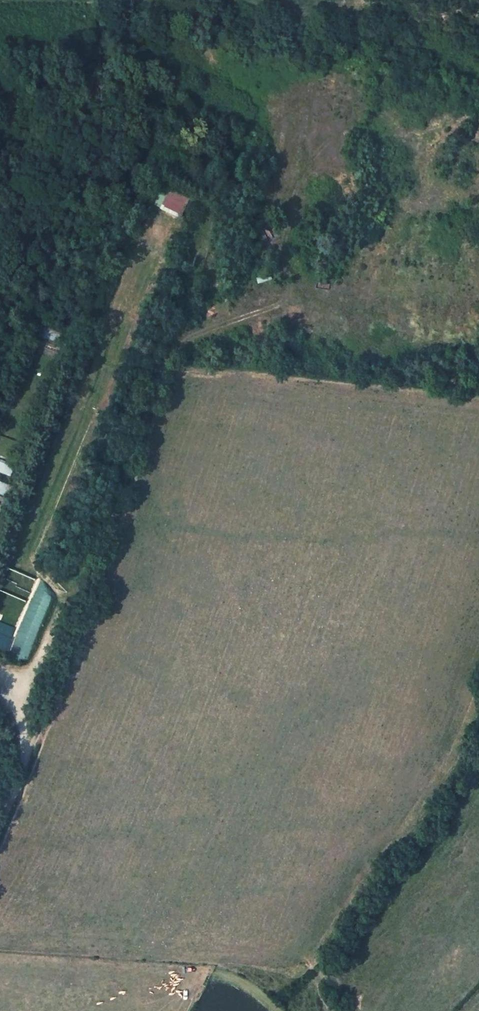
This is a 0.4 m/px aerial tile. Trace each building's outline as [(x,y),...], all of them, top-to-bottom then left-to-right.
[(170,194),(165,211),(183,217),(189,200),(170,194)] [(319,248),(306,254),(309,260),(312,267),(325,260),(319,248)] [(0,462),(0,472),(10,476),(14,467),(0,462)] [(11,486),(0,482),(0,494),(6,497),(11,486)]
